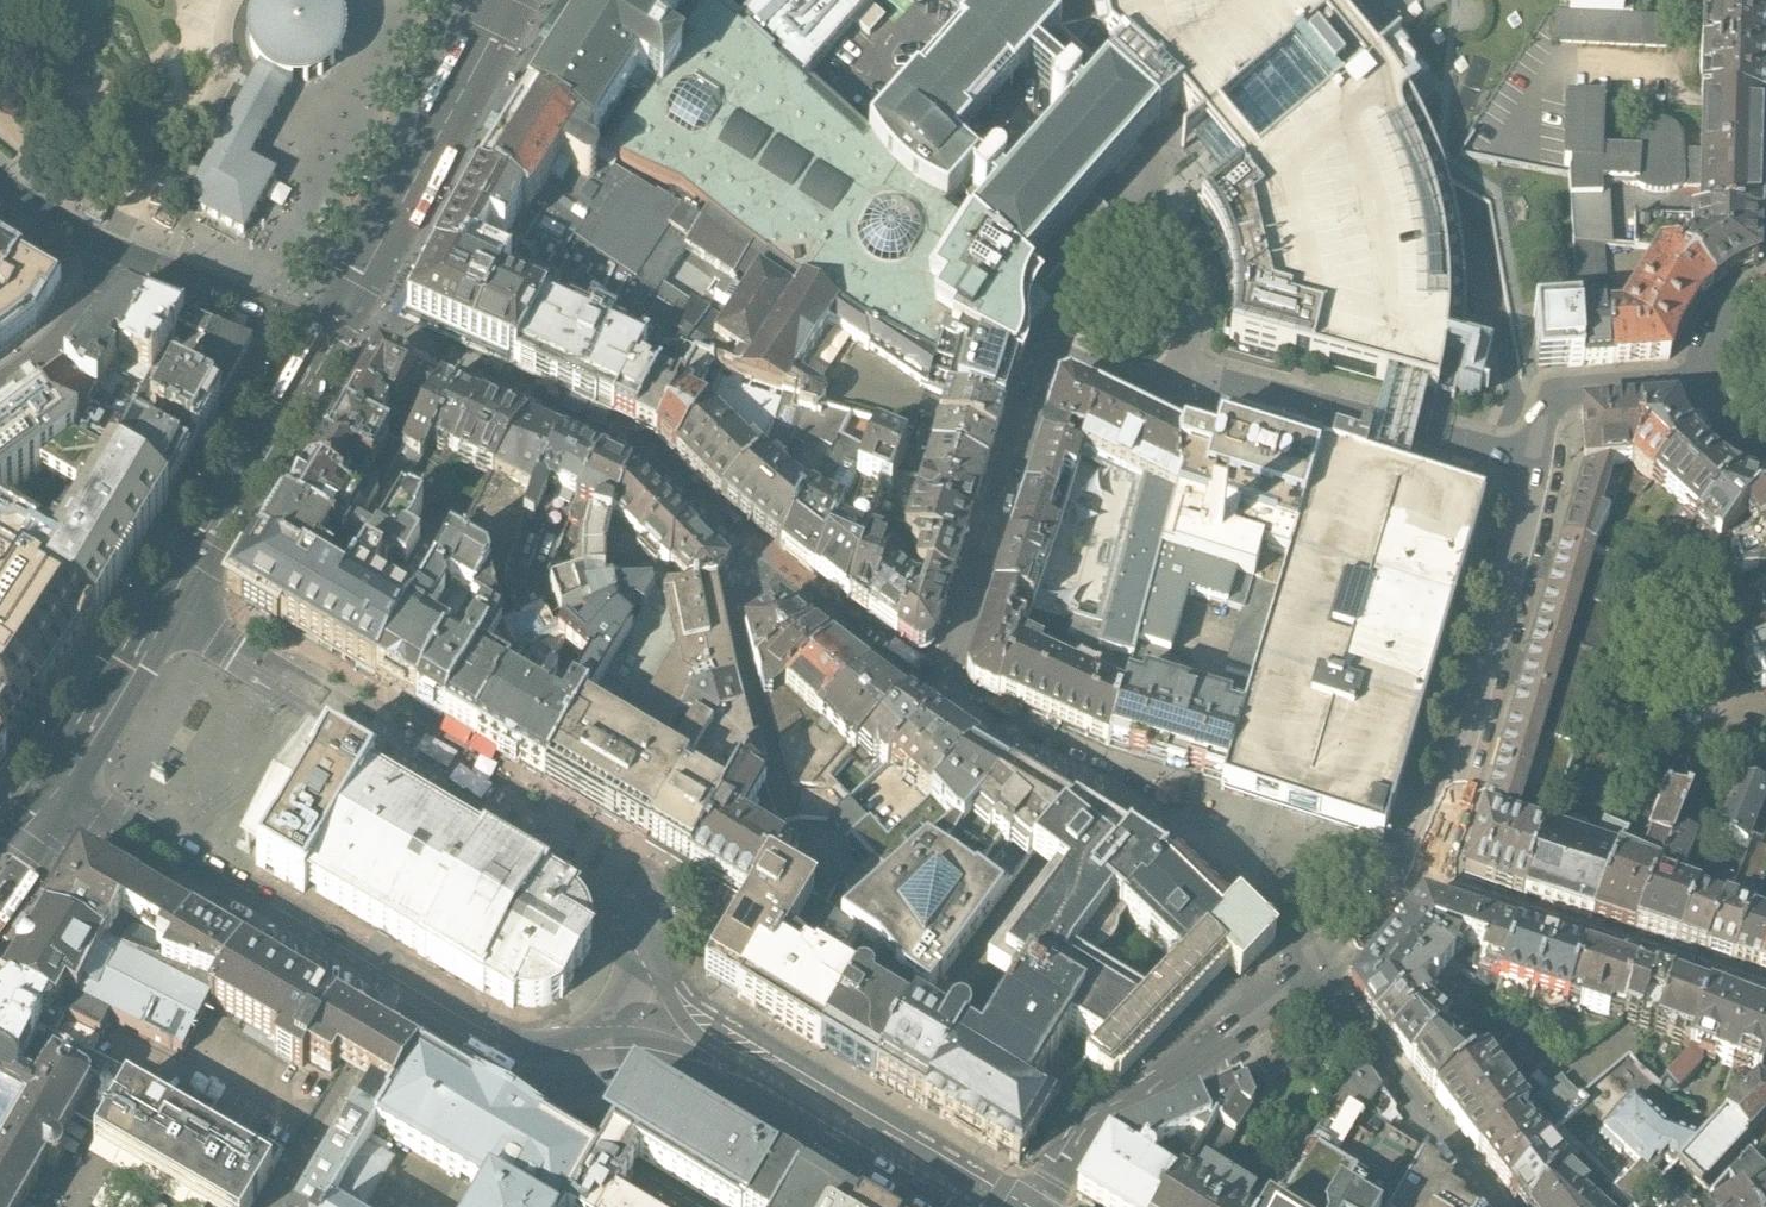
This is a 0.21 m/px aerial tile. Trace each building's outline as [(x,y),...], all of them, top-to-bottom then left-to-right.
[(259,5),(255,11),(252,20),(250,31),(251,42),(253,49),(256,55),(262,63),(252,82),(228,127),(219,143),(193,189),(207,197),(201,208),(243,231),(260,200),(274,174),(248,159),(282,97),(291,80),(307,80),(316,76),(324,72),(333,65),(338,56),(342,48),(343,42),(344,33),(343,23),(340,16),(337,9),(332,3),(334,0),(263,0),(259,5)] [(570,45),(530,108),(592,151),(680,192),(709,215),(793,278),(862,325),(879,333),(935,363),(941,345),(953,352),(958,341),(979,352),(1016,371),(1021,373),(1025,364),(1027,354),(1028,343),(1027,334),(1027,322),(1028,311),(1041,292),(1037,289),(1038,288),(1021,276),(965,235),(941,216),(908,193),(864,151),(852,140),(855,136),(847,128),(843,132),(799,90),(766,60),(703,0),(597,0),(570,45)] [(766,60),(799,90),(856,24),(870,36),(884,18),(871,6),(877,0),(703,0),(766,60)] [(965,193),(974,223),(965,235),(1021,276),(1091,197),(1103,183),(1145,135),(1157,121),(1105,74),(1093,88),(1081,102),(1075,98),(1079,93),(1069,83),(1066,87),(1037,62),(1061,34),(1023,0),(992,0),(981,12),(968,0),(952,0),(974,20),(948,49),(908,94),(871,137),(872,139),(872,138),(869,141),(870,143),(864,151),(908,193),(941,216),(963,192),(965,193)] [(1061,34),(1157,121),(1179,102),(1203,131),(1221,116),(1242,99),(1281,66),(1289,58),(1328,25),(1338,17),(1324,0),(1023,0),(1061,34)] [(1433,153),(1442,155),(1459,159),(1555,16),(1559,16),(1560,0),(1324,0),(1338,17),(1344,11),(1364,35),(1383,57),(1396,46),(1398,48),(1430,86),(1407,104),(1431,147),(1433,153)] [(1559,16),(1632,19),(1632,0),(1560,0),(1559,16)] [(1690,21),(1710,22),(1764,24),(1764,0),(1690,0),(1690,21)] [(1216,159),(1236,181),(1259,161),(1321,109),(1367,71),(1376,62),(1383,57),(1364,35),(1344,11),(1338,17),(1328,25),(1289,58),(1281,66),(1242,99),(1221,116),(1203,131),(1197,136),(1216,159)] [(1555,16),(1554,45),(1669,51),(1670,20),(1632,19),(1559,16),(1555,16)] [(1708,84),(1707,110),(1761,111),(1764,24),(1710,22),(1709,44),(1700,43),(1699,84),(1708,84)] [(1259,161),(1236,181),(1260,208),(1250,217),(1261,271),(1465,295),(1461,247),(1453,209),(1444,180),(1433,153),(1431,147),(1407,104),(1430,86),(1398,48),(1378,65),(1376,62),(1367,71),(1321,109),(1259,161)] [(1607,249),(1604,185),(1638,186),(1640,189),(1648,192),(1658,194),(1668,193),(1677,191),(1681,187),(1701,187),(1700,223),(1757,225),(1761,111),(1707,110),(1702,109),(1702,159),(1679,158),(1680,149),(1679,143),(1674,136),(1668,132),(1661,130),(1654,131),(1646,135),(1643,140),(1640,148),(1640,157),(1600,156),(1601,104),(1565,103),(1563,167),(1569,168),(1569,178),(1573,246),(1601,249),(1607,249)] [(503,148),(487,174),(544,211),(560,223),(557,227),(577,241),(643,286),(627,315),(638,321),(661,287),(691,241),(709,215),(680,192),(592,151),(530,108),(524,117),(503,148)] [(560,223),(544,211),(487,174),(484,178),(479,187),(536,223),(522,250),(535,258),(531,268),(552,280),(577,241),(557,227),(560,223)] [(1230,269),(1261,271),(1250,217),(1260,208),(1236,181),(1199,212),(1218,239),(1230,269)] [(536,223),(479,187),(466,208),(456,224),(487,244),(488,241),(502,247),(505,241),(522,250),(536,223)] [(1107,212),(1091,197),(1021,276),(1038,288),(1043,282),(1046,284),(1062,266),(1064,269),(1089,242),(1085,237),(1107,212)] [(867,351),(870,348),(879,333),(862,325),(793,278),(709,215),(691,241),(749,288),(740,302),(713,283),(703,297),(706,298),(699,310),(682,299),(661,334),(655,344),(673,351),(695,359),(723,370),(784,392),(801,397),(800,408),(819,413),(822,406),(825,403),(825,398),(823,392),(796,374),(814,347),(829,325),(844,337),(867,351)] [(1756,264),(1756,243),(1757,225),(1700,223),(1635,220),(1635,251),(1660,252),(1677,254),(1713,288),(1732,275),(1756,264)] [(487,244),(456,224),(444,246),(434,264),(457,276),(467,261),(477,260),(509,274),(522,250),(505,241),(502,247),(488,241),(487,244)] [(552,280),(560,284),(548,307),(646,351),(651,342),(655,344),(661,334),(638,321),(627,315),(643,286),(577,241),(552,280)] [(1578,299),(1602,295),(1603,294),(1601,249),(1573,246),(1578,299)] [(499,291),(544,312),(548,307),(560,284),(552,280),(531,268),(535,258),(522,250),(509,274),(499,291)] [(1677,254),(1660,252),(1620,317),(1609,317),(1611,364),(1668,359),(1674,342),(1683,324),(1700,300),(1713,288),(1677,254)] [(20,265),(8,257),(0,253),(0,299),(20,265)] [(446,335),(470,345),(499,291),(509,274),(477,260),(467,261),(457,276),(434,264),(406,316),(446,335)] [(35,329),(60,289),(42,278),(20,265),(0,299),(0,355),(35,329)] [(1340,822),(1383,835),(1439,647),(1483,498),(1406,474),(1418,428),(1428,391),(1446,395),(1454,397),(1455,392),(1479,398),(1491,353),(1463,346),(1465,320),(1465,295),(1261,271),(1230,269),(1234,296),(1233,323),(1229,340),(1305,359),(1386,380),(1376,418),(1365,462),(1354,459),(1358,446),(1344,442),(1347,434),(1336,430),(1337,428),(1331,427),(1331,429),(1328,428),(1321,449),(1280,587),(1254,676),(1244,710),(1225,777),(1222,786),(1238,791),(1266,800),(1340,822)] [(638,321),(661,334),(682,299),(661,287),(638,321)] [(499,291),(470,345),(490,355),(514,366),(544,312),(499,291)] [(97,397),(148,305),(124,295),(92,332),(64,367),(78,388),(97,397)] [(1578,299),(1583,366),(1611,364),(1609,317),(1602,295),(1578,299)] [(1537,369),(1583,366),(1578,299),(1533,307),(1537,369)] [(88,412),(105,420),(116,401),(133,409),(135,406),(151,375),(183,320),(167,313),(148,305),(97,397),(88,412)] [(544,312),(514,366),(613,411),(633,375),(646,351),(548,307),(544,312)] [(151,375),(170,377),(174,366),(192,374),(212,332),(197,326),(183,320),(151,375)] [(222,402),(251,348),(232,340),(212,332),(192,374),(174,366),(170,377),(187,384),(222,402)] [(879,333),(870,348),(920,383),(920,386),(925,389),(926,387),(935,363),(879,333)] [(1016,371),(979,352),(958,341),(953,352),(967,359),(955,399),(1003,413),(1016,371)] [(633,375),(613,411),(635,422),(673,351),(655,344),(651,342),(646,351),(633,375)] [(941,345),(935,363),(926,387),(948,396),(955,399),(967,359),(953,352),(941,345)] [(695,359),(673,351),(635,422),(657,432),(673,403),(674,397),(695,359)] [(378,356),(357,393),(383,407),(381,411),(389,416),(412,372),(378,356)] [(723,370),(695,359),(674,397),(673,403),(657,432),(675,451),(703,413),(723,370)] [(78,388),(64,367),(49,378),(31,391),(51,418),(78,429),(72,443),(74,445),(109,464),(168,499),(178,481),(188,463),(105,420),(88,412),(97,397),(78,388)] [(755,468),(760,455),(784,392),(723,370),(703,413),(675,451),(721,496),(755,468)] [(389,416),(377,437),(404,451),(439,384),(426,378),(412,372),(389,416)] [(170,377),(151,375),(135,406),(200,441),(211,421),(222,402),(187,384),(170,377)] [(404,451),(383,488),(400,498),(460,394),(449,389),(439,384),(404,451)] [(1067,385),(1062,387),(1058,389),(1041,443),(1065,451),(1070,436),(1085,441),(1090,423),(1088,422),(1095,397),(1067,385)] [(31,391),(0,414),(0,498),(74,445),(72,443),(78,429),(51,418),(31,391)] [(760,455),(766,459),(773,452),(785,449),(790,436),(804,441),(808,432),(834,446),(840,437),(851,414),(822,406),(819,413),(800,408),(801,397),(784,392),(760,455)] [(377,437),(389,416),(381,411),(383,407),(357,393),(350,405),(342,418),(377,437)] [(460,394),(400,498),(423,511),(453,455),(481,403),(471,398),(460,394)] [(944,408),(940,421),(995,440),(1000,425),(1003,413),(955,399),(948,396),(944,408)] [(1182,439),(1095,397),(1088,422),(1090,423),(1085,441),(1081,454),(1144,484),(1175,498),(1178,487),(1176,451),(1182,439)] [(116,401),(105,420),(188,463),(194,453),(200,441),(135,406),(133,409),(116,401)] [(481,403),(453,455),(493,474),(526,423),(495,410),(481,403)] [(1675,404),(1640,406),(1642,431),(1636,432),(1635,449),(1631,462),(1652,477),(1671,456),(1669,450),(1688,432),(1682,423),(1678,413),(1675,404)] [(1640,406),(1581,410),(1585,466),(1564,534),(1593,547),(1608,514),(1599,509),(1611,471),(1611,463),(1631,462),(1635,449),(1636,432),(1642,431),(1640,406)] [(377,437),(342,418),(334,433),(323,449),(342,461),(344,458),(361,466),(344,497),(341,502),(366,518),(383,488),(404,451),(377,437)] [(1200,443),(1182,439),(1176,451),(1178,487),(1175,498),(1161,551),(1280,587),(1321,449),(1218,418),(1210,444),(1205,445),(1200,443)] [(940,421),(931,450),(986,468),(995,440),(940,421)] [(868,450),(856,477),(862,479),(863,477),(890,487),(911,432),(879,422),(868,450)] [(526,423),(493,474),(459,538),(475,549),(466,561),(467,564),(472,568),(483,575),(486,586),(498,627),(515,620),(502,585),(533,495),(563,439),(535,427),(526,423)] [(1695,444),(1688,432),(1669,450),(1671,456),(1652,477),(1684,505),(1698,517),(1736,476),(1721,467),(1705,454),(1695,444)] [(868,450),(840,437),(834,446),(808,493),(781,546),(814,572),(838,519),(856,477),(868,450)] [(563,439),(533,495),(502,585),(515,620),(555,601),(551,589),(546,574),(562,537),(575,505),(601,457),(595,454),(585,449),(570,442),(563,439)] [(1065,451),(1041,443),(1026,491),(1057,502),(1059,495),(1056,494),(1062,475),(1074,478),(1081,456),(1065,451)] [(306,477),(344,497),(361,466),(344,458),(342,461),(323,449),(315,462),(306,477)] [(931,450),(922,478),(978,495),(986,468),(931,450)] [(755,468),(721,496),(781,546),(808,493),(766,459),(760,455),(755,468)] [(587,606),(592,622),(614,612),(604,596),(596,595),(611,521),(629,472),(624,468),(601,457),(575,505),(562,537),(583,545),(581,579),(551,589),(555,601),(561,618),(587,606)] [(17,584),(23,576),(95,621),(119,579),(168,499),(109,464),(57,551),(0,517),(0,574),(17,584)] [(669,570),(669,568),(672,545),(684,525),(676,517),(629,472),(611,521),(596,595),(604,596),(634,593),(636,540),(669,570)] [(1698,517),(1720,538),(1748,507),(1765,488),(1765,485),(1750,482),(1736,476),(1698,517)] [(344,497),(306,477),(294,496),(282,516),(365,565),(381,575),(398,585),(419,548),(405,540),(414,526),(423,511),(400,498),(383,488),(366,518),(341,502),(344,497)] [(978,495),(922,478),(917,496),(924,497),(920,508),(968,523),(978,495)] [(1175,498),(1144,484),(1105,627),(1073,617),(1069,631),(1077,633),(1073,646),(1076,647),(1073,661),(1081,663),(1080,665),(1100,673),(1097,680),(1123,692),(1128,676),(1161,551),(1175,498)] [(1748,507),(1761,536),(1765,534),(1765,488),(1748,507)] [(1057,502),(1026,491),(1010,541),(1050,553),(1058,531),(1047,527),(1052,507),(1064,511),(1066,505),(1057,502)] [(838,519),(814,572),(849,599),(869,535),(879,501),(861,493),(856,509),(852,508),(848,520),(844,521),(838,519)] [(905,535),(886,530),(897,501),(881,496),(879,501),(869,535),(873,536),(874,534),(883,537),(882,539),(884,539),(879,553),(887,558),(892,560),(902,552),(907,549),(910,536),(905,535)] [(913,505),(897,501),(886,530),(905,535),(913,505)] [(913,505),(905,535),(910,536),(960,550),(968,523),(920,508),(913,505)] [(1684,505),(1673,517),(1687,530),(1698,517),(1684,505)] [(342,604),(365,565),(282,516),(271,533),(258,554),(342,604)] [(672,545),(669,568),(690,588),(716,586),(715,581),(727,566),(711,551),(684,525),(672,545)] [(414,526),(405,540),(419,548),(444,561),(453,547),(414,526)] [(869,535),(849,599),(868,612),(887,558),(879,553),(884,539),(882,539),(883,537),(874,534),(873,536),(869,535)] [(1484,809),(1514,818),(1525,780),(1593,547),(1564,534),(1545,594),(1500,752),(1484,809)] [(1761,536),(1730,549),(1741,572),(1765,560),(1765,534),(1761,536)] [(902,552),(917,571),(950,581),(960,550),(910,536),(907,549),(902,552)] [(411,617),(375,679),(416,704),(486,586),(483,575),(472,568),(467,564),(466,561),(475,549),(459,538),(453,547),(444,561),(411,617)] [(669,568),(669,570),(636,540),(634,593),(655,591),(690,588),(669,568)] [(1050,553),(1010,541),(995,590),(1033,602),(1038,587),(1033,586),(1038,573),(1042,575),(1050,553)] [(381,575),(371,592),(411,617),(444,561),(419,548),(398,585),(381,575)] [(1161,551),(1128,676),(1160,685),(1188,591),(1244,608),(1226,668),(1254,676),(1280,587),(1161,551)] [(902,552),(892,560),(887,558),(868,612),(897,634),(917,571),(902,552)] [(365,565),(342,604),(258,554),(237,587),(239,593),(240,599),(315,643),(375,679),(411,617),(371,592),(381,575),(365,565)] [(1535,783),(1560,791),(1642,568),(1610,555),(1593,602),(1597,603),(1591,622),(1589,621),(1582,640),(1584,641),(1549,733),(1535,783)] [(950,581),(917,571),(897,634),(918,649),(924,647),(930,645),(950,581)] [(0,606),(0,755),(6,759),(67,665),(84,638),(95,621),(23,576),(17,584),(4,604),(0,606)] [(486,586),(416,704),(445,721),(498,627),(486,586)] [(655,591),(545,780),(644,839),(648,841),(717,721),(743,707),(741,700),(716,586),(690,588),(655,591)] [(978,643),(1013,656),(1020,637),(1025,621),(1033,602),(995,590),(978,643)] [(566,635),(561,618),(555,601),(515,620),(498,627),(517,663),(473,738),(545,780),(655,591),(634,593),(604,596),(614,612),(592,622),(566,635)] [(745,628),(755,667),(810,627),(790,613),(779,604),(745,628)] [(498,627),(445,721),(473,738),(517,663),(498,627)] [(755,667),(764,701),(783,686),(832,644),(824,638),(818,633),(810,627),(755,667)] [(1752,636),(1757,650),(1765,646),(1765,630),(1752,636)] [(1013,656),(999,693),(1108,742),(1123,692),(1097,680),(1100,673),(1080,665),(1077,671),(1038,653),(1041,647),(1020,637),(1013,656)] [(1013,656),(978,643),(969,671),(968,672),(973,682),(974,682),(999,693),(1013,656)] [(779,742),(817,717),(836,704),(869,672),(849,657),(832,644),(783,686),(764,701),(770,718),(779,742)] [(1757,650),(1747,654),(1762,688),(1765,686),(1765,646),(1757,650)] [(836,704),(817,717),(850,748),(853,751),(861,744),(890,717),(907,699),(890,688),(869,672),(836,704)] [(1123,692),(1108,742),(1225,777),(1244,710),(1195,695),(1195,697),(1177,692),(1177,690),(1160,685),(1128,676),(1123,692)] [(886,763),(891,760),(905,745),(906,746),(933,717),(907,699),(890,717),(861,744),(864,746),(862,748),(872,757),(874,755),(876,757),(878,756),(886,763)] [(717,721),(648,841),(689,866),(755,753),(743,707),(717,721)] [(792,783),(812,785),(825,773),(830,778),(853,751),(850,748),(817,717),(779,742),(790,777),(792,783)] [(891,760),(925,798),(944,780),(977,745),(933,717),(906,746),(905,745),(891,760)] [(291,806),(323,751),(300,737),(268,792),(236,846),(259,860),(291,806)] [(1618,854),(1594,914),(1636,928),(1681,819),(1709,752),(1682,740),(1648,835),(1649,840),(1640,863),(1618,854)] [(969,816),(1013,766),(977,745),(944,780),(925,798),(951,820),(947,823),(956,831),(969,816)] [(374,775),(326,746),(323,751),(291,806),(259,860),(256,864),(304,892),(307,887),(323,896),(420,955),(479,991),(512,1009),(515,1005),(526,1009),(539,1008),(550,1005),(560,998),(561,999),(590,950),(588,949),(590,936),(587,925),(582,914),(574,907),(576,902),(544,882),(485,847),(370,781),(374,775)] [(765,786),(755,753),(689,866),(749,901),(766,873),(776,879),(789,855),(741,827),(765,786)] [(1013,766),(969,816),(988,832),(991,829),(1001,838),(1007,843),(1010,840),(1028,856),(1032,851),(1074,803),(1070,800),(1067,803),(1051,789),(1048,792),(1032,778),(1029,781),(1013,766)] [(823,791),(800,789),(798,816),(826,817),(829,813),(848,797),(830,778),(825,773),(812,785),(823,786),(822,788),(823,791)] [(1484,809),(1464,873),(1523,892),(1546,828),(1560,791),(1535,783),(1525,780),(1514,818),(1484,809)] [(774,820),(765,786),(741,827),(789,855),(789,854),(795,843),(774,820)] [(1718,838),(1745,849),(1752,834),(1764,839),(1765,834),(1765,794),(1739,789),(1718,838)] [(847,833),(851,829),(867,816),(848,797),(829,813),(847,833)] [(844,882),(861,902),(931,840),(947,823),(951,820),(925,798),(887,833),(869,813),(867,816),(851,829),(874,854),(844,882)] [(1274,939),(1237,904),(1229,914),(1173,862),(1171,864),(1128,835),(1074,803),(1032,851),(1056,869),(1042,885),(1042,886),(987,960),(1009,974),(1015,965),(1027,973),(1028,970),(1084,1005),(1068,1030),(1101,1049),(1084,1065),(1086,1067),(1112,1085),(1116,1079),(1119,1081),(1139,1060),(1203,994),(1217,981),(1230,967),(1240,977),(1274,939)] [(931,840),(980,870),(996,843),(1001,838),(991,829),(988,832),(969,816),(956,831),(947,823),(931,840)] [(1681,819),(1636,928),(1677,942),(1696,896),(1697,894),(1668,883),(1670,876),(1678,879),(1701,828),(1681,819)] [(1546,828),(1523,892),(1594,914),(1618,854),(1628,831),(1605,822),(1595,845),(1583,840),(1587,828),(1584,823),(1574,820),(1569,823),(1565,835),(1546,828)] [(895,968),(928,993),(1006,885),(980,870),(931,840),(861,902),(843,919),(865,934),(879,944),(878,946),(896,966),(895,968)] [(43,915),(105,944),(163,968),(191,921),(80,852),(43,915)] [(1759,852),(1757,852),(1738,900),(1743,904),(1741,910),(1724,905),(1705,951),(1734,960),(1751,913),(1765,875),(1765,854),(1759,852)] [(789,855),(776,879),(822,906),(836,882),(789,854),(789,855)] [(1696,896),(1677,942),(1705,951),(1724,905),(1737,870),(1722,863),(1711,892),(1711,894),(1714,896),(1712,901),(1696,896)] [(776,879),(766,873),(749,901),(744,912),(705,978),(739,998),(758,963),(771,970),(786,943),(808,956),(834,913),(822,906),(776,879)] [(1518,927),(1423,896),(1404,920),(1453,958),(1459,938),(1483,945),(1475,976),(1495,992),(1501,976),(1518,927)] [(1734,960),(1760,968),(1765,949),(1765,905),(1765,909),(1765,913),(1764,918),(1751,913),(1734,960)] [(758,963),(739,998),(760,1011),(820,1047),(853,991),(843,984),(846,977),(841,974),(865,934),(843,919),(834,913),(808,956),(786,943),(771,970),(758,963)] [(3,988),(50,1012),(77,1000),(105,944),(43,915),(3,988)] [(1453,958),(1404,920),(1378,950),(1350,982),(1368,1005),(1376,1016),(1417,986),(1431,975),(1447,987),(1464,967),(1453,958)] [(163,969),(216,989),(217,989),(240,951),(191,921),(163,968),(163,969)] [(1583,949),(1518,927),(1501,976),(1536,986),(1531,1004),(1550,1010),(1566,1002),(1570,992),(1583,949)] [(105,944),(77,1000),(110,1018),(183,1055),(210,1002),(210,1001),(216,989),(163,969),(163,968),(105,944)] [(896,966),(878,946),(853,991),(820,1047),(849,1064),(874,1079),(913,1013),(928,993),(895,968),(896,966)] [(1639,967),(1583,949),(1570,992),(1583,996),(1581,1003),(1608,1012),(1610,1005),(1625,1009),(1638,969),(1639,967)] [(302,1068),(307,1059),(338,1009),(240,951),(217,989),(216,989),(210,1001),(210,1002),(279,1043),(275,1051),(302,1068)] [(1653,973),(1638,969),(1625,1009),(1624,1012),(1638,1016),(1637,1020),(1666,1029),(1664,1034),(1682,1040),(1681,1044),(1691,1048),(1708,991),(1654,971),(1653,973)] [(979,1050),(963,1041),(923,1108),(949,1125),(1015,1163),(1048,1109),(1046,1107),(1056,1091),(1039,1079),(1047,1064),(1049,1065),(1058,1051),(1056,1050),(1068,1030),(1084,1005),(1028,970),(1027,973),(1013,996),(1012,995),(979,1050)] [(1376,1016),(1393,1037),(1431,1008),(1426,1001),(1428,999),(1417,986),(1376,1016)] [(38,1035),(50,1012),(3,988),(0,991),(0,1015),(38,1035)] [(1708,991),(1691,1048),(1702,1053),(1733,1064),(1760,1074),(1765,1058),(1765,1013),(1708,991)] [(1440,999),(1431,1008),(1393,1037),(1411,1061),(1443,1031),(1457,1014),(1440,999)] [(99,1038),(110,1018),(77,1000),(50,1012),(99,1038)] [(379,1034),(338,1009),(307,1059),(330,1073),(336,1063),(354,1074),(372,1083),(394,1097),(418,1057),(379,1034)] [(99,1038),(50,1012),(38,1035),(72,1050),(89,1058),(99,1038)] [(903,1095),(923,1108),(963,1041),(962,1036),(960,1033),(955,1030),(951,1031),(947,1033),(913,1013),(874,1079),(903,1095)] [(1443,1031),(1411,1061),(1434,1092),(1486,1053),(1495,1047),(1457,1014),(1443,1031)] [(42,1081),(54,1063),(60,1066),(72,1050),(38,1035),(0,1015),(0,1061),(42,1081)] [(1534,1018),(1510,1032),(1539,1069),(1559,1052),(1534,1018)] [(1691,1048),(1688,1056),(1662,1084),(1668,1090),(1678,1090),(1701,1063),(1702,1053),(1691,1048)] [(282,1156),(89,1058),(72,1050),(60,1066),(95,1086),(75,1124),(100,1137),(95,1145),(110,1153),(204,1206),(252,1206),(282,1156)] [(1486,1053),(1434,1092),(1479,1147),(1519,1113),(1527,1106),(1486,1053)] [(596,1162),(508,1108),(418,1057),(394,1097),(388,1107),(378,1123),(375,1128),(464,1181),(487,1195),(489,1191),(515,1206),(571,1206),(596,1162)] [(1306,1148),(1324,1159),(1328,1153),(1331,1154),(1348,1126),(1352,1119),(1357,1122),(1367,1106),(1379,1085),(1359,1058),(1306,1148)] [(1760,1074),(1756,1082),(1765,1090),(1765,1058),(1760,1074)] [(75,1124),(95,1086),(60,1066),(54,1063),(42,1081),(0,1061),(0,1101),(27,1115),(0,1163),(0,1206),(26,1206),(40,1182),(48,1169),(56,1169),(60,1165),(63,1158),(61,1148),(75,1124)] [(1696,1120),(1710,1132),(1756,1082),(1760,1074),(1733,1064),(1720,1100),(1708,1116),(1701,1120),(1696,1120)] [(1251,1068),(1239,1077),(1244,1089),(1259,1080),(1251,1068)] [(1195,1101),(1210,1132),(1215,1124),(1233,1136),(1251,1106),(1248,1100),(1244,1089),(1239,1077),(1223,1089),(1195,1101)] [(1587,1103),(1559,1078),(1534,1100),(1558,1129),(1587,1103)] [(1677,1168),(1700,1188),(1765,1117),(1765,1090),(1756,1082),(1710,1132),(1701,1142),(1677,1168)] [(354,1108),(378,1123),(388,1107),(394,1097),(372,1083),(365,1093),(366,1094),(357,1108),(355,1107),(354,1108)] [(1379,1085),(1367,1106),(1396,1124),(1405,1118),(1379,1085)] [(627,1109),(596,1162),(571,1206),(642,1206),(618,1193),(628,1175),(639,1157),(723,1206),(784,1206),(799,1179),(641,1086),(627,1109)] [(1630,1096),(1618,1109),(1622,1112),(1600,1136),(1620,1154),(1623,1150),(1641,1167),(1619,1190),(1617,1188),(1611,1194),(1623,1206),(1641,1206),(1648,1199),(1663,1183),(1677,1168),(1701,1142),(1665,1129),(1630,1096)] [(27,1115),(0,1101),(0,1163),(27,1115)] [(1195,1101),(1110,1141),(1076,1199),(1090,1206),(1166,1206),(1210,1132),(1195,1101)] [(335,1196),(375,1128),(378,1123),(354,1108),(316,1174),(296,1206),(329,1206),(335,1196)] [(1510,1189),(1530,1172),(1522,1162),(1544,1143),(1519,1113),(1479,1147),(1510,1189)] [(1233,1136),(1215,1124),(1210,1132),(1166,1206),(1240,1206),(1243,1202),(1210,1182),(1215,1175),(1211,1173),(1233,1136)] [(1396,1202),(1423,1155),(1380,1130),(1373,1142),(1348,1126),(1331,1154),(1328,1153),(1324,1159),(1332,1163),(1333,1162),(1359,1178),(1358,1179),(1370,1186),(1396,1202)] [(1510,1189),(1525,1206),(1532,1206),(1560,1170),(1573,1156),(1581,1150),(1558,1129),(1544,1143),(1522,1162),(1530,1172),(1510,1189)] [(364,1147),(335,1196),(354,1206),(365,1206),(391,1163),(364,1147)] [(1306,1148),(1270,1206),(1393,1206),(1396,1202),(1370,1186),(1358,1179),(1359,1178),(1333,1162),(1332,1163),(1324,1159),(1306,1148)] [(1393,1206),(1468,1206),(1460,1202),(1464,1196),(1448,1187),(1452,1180),(1448,1178),(1436,1171),(1440,1165),(1423,1155),(1396,1202),(1393,1206)] [(1749,1157),(1728,1179),(1737,1194),(1765,1175),(1765,1172),(1749,1157)] [(1532,1206),(1591,1206),(1580,1196),(1585,1190),(1560,1170),(1532,1206)] [(835,1201),(799,1179),(784,1206),(846,1206),(835,1201)] [(1728,1179),(1710,1198),(1720,1206),(1746,1206),(1737,1194),(1728,1179)] [(1648,1199),(1657,1206),(1689,1206),(1663,1183),(1648,1199)] [(489,1191),(487,1195),(480,1206),(515,1206),(489,1191)] [(1746,1206),(1765,1206),(1765,1194),(1746,1206)]
